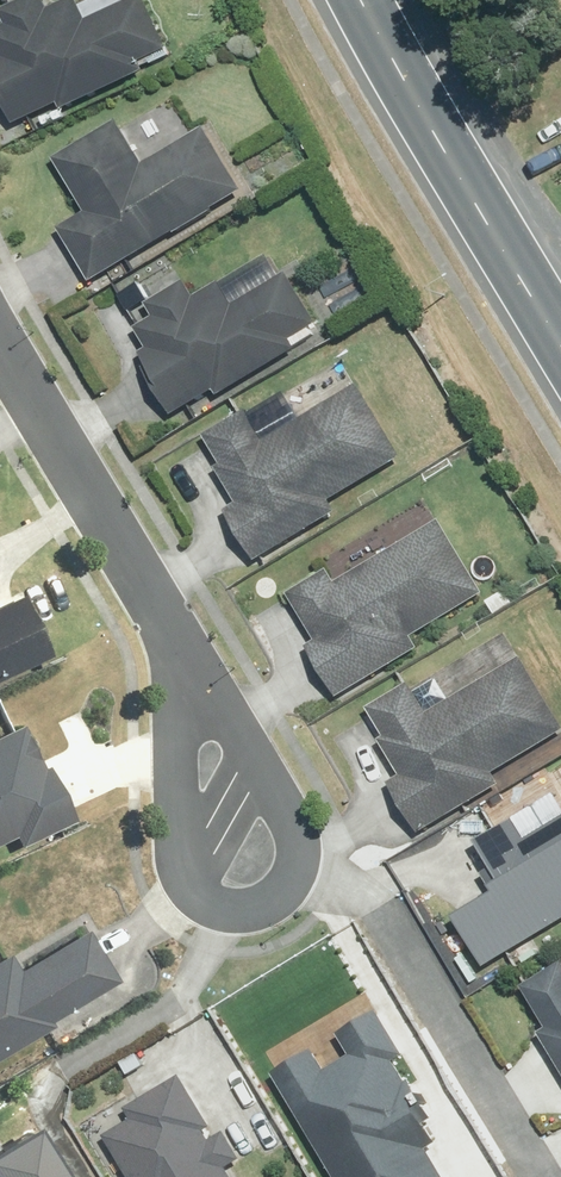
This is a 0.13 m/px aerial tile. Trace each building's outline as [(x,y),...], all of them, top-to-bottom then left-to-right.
[(0,7),(0,77),(17,118),(168,56),(144,0),(130,0),(88,18),(80,0),(60,0),(48,5),(46,0),(17,0),(0,7)] [(119,121),(53,160),(84,211),(47,233),(79,287),(244,189),(205,124),(143,161),(119,121)] [(305,264),(249,295),(235,268),(134,323),(146,345),(137,351),(172,415),(297,348),(290,336),(331,313),(305,264)] [(345,502),(336,486),(398,451),(357,381),(264,435),(247,406),(198,434),(234,496),(223,503),(253,555),(345,502)] [(480,590),(443,522),(340,579),(334,568),(287,594),(339,688),(384,663),(376,647),(480,590)] [(0,606),(0,670),(40,651),(15,599),(0,606)] [(479,786),(473,776),(560,724),(523,660),(436,711),(414,674),(367,702),(385,732),(378,736),(397,769),(385,776),(414,824),(479,786)] [(0,727),(0,841),(1,841),(5,850),(69,821),(21,717),(0,727)] [(479,840),(504,882),(449,914),(480,966),(560,919),(560,817),(531,835),(520,817),(479,840)] [(19,968),(7,948),(0,952),(0,1047),(113,976),(83,928),(19,968)] [(519,990),(560,1061),(560,965),(519,990)] [(277,1076),(342,1176),(455,1176),(432,1142),(440,1137),(387,1054),(399,1047),(377,1012),(347,1031),(361,1052),(331,1071),(317,1050),(277,1076)] [(103,1137),(126,1176),(235,1176),(207,1130),(211,1127),(179,1072),(123,1104),(132,1120),(103,1137)] [(31,1120),(0,1139),(0,1176),(68,1176),(31,1120)]
